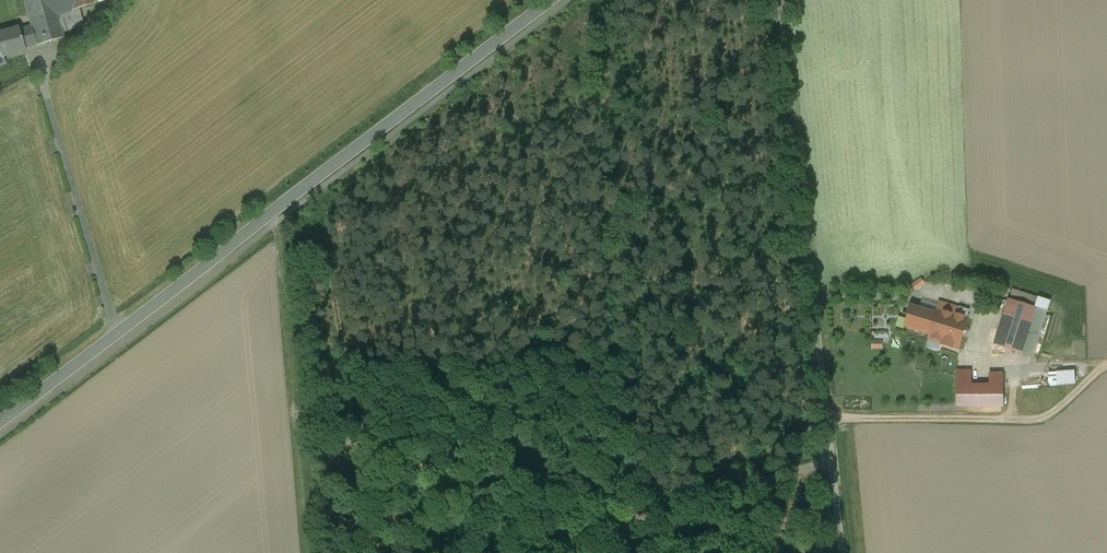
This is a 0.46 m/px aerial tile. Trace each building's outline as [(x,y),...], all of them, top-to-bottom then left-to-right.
[(30,24),(79,9),(97,3),(96,0),(23,0),(30,24)] [(79,9),(30,24),(31,26),(37,45),(37,46),(64,38),(62,32),(84,26),(79,9)] [(0,34),(0,54),(1,56),(2,56),(37,45),(31,26),(0,34)] [(918,289),(928,282),(924,277),(914,284),(918,289)] [(1035,310),(1021,352),(1033,356),(1050,303),(1038,299),(1035,310)] [(1008,301),(995,343),(1021,352),(1035,310),(1008,301)] [(949,305),(940,302),(936,313),(930,335),(928,339),(942,343),(942,345),(952,348),(953,347),(958,348),(967,319),(966,318),(948,313),(950,307),(949,305)] [(936,313),(912,306),(908,320),(905,327),(930,335),(936,313)] [(905,327),(908,320),(899,317),(896,328),(904,330),(905,327)] [(958,373),(958,386),(972,386),(972,373),(958,373)] [(990,385),(1001,385),(1001,375),(990,375),(990,385)] [(972,386),(958,386),(958,406),(1001,406),(1001,385),(990,385),(972,386)]
